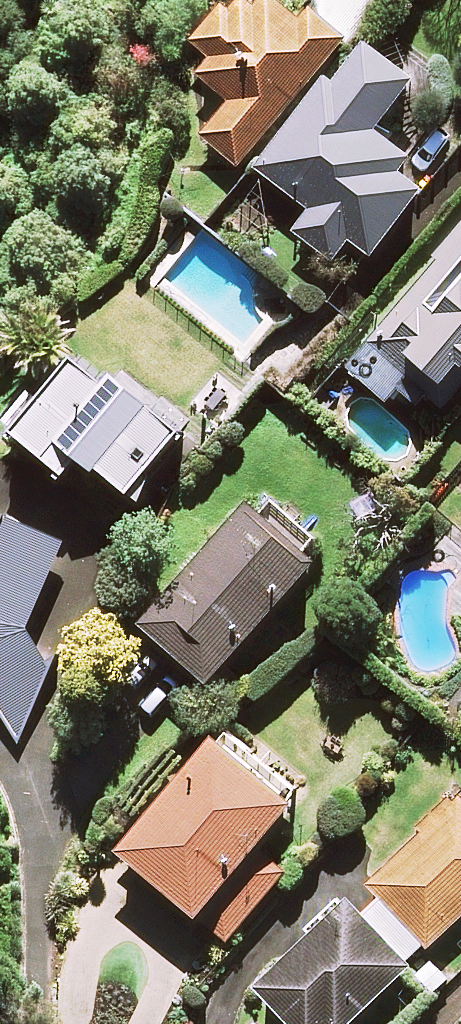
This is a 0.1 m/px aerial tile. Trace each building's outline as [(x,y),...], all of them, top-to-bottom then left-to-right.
[(250,0),(236,0),(229,9),(220,1),(186,42),(207,60),(194,75),(225,100),(197,135),(237,167),(340,38),(305,9),(298,18),(275,0),(257,0),(254,3),(250,0)] [(347,20),(365,0),(324,0),(347,20)] [(409,80),(360,42),(330,82),(323,77),(253,167),(304,207),(289,226),(330,258),(346,238),(367,254),(417,189),(391,169),(403,154),(371,129),(409,80)] [(460,386),(460,218),(340,363),(382,398),(392,386),(415,405),(422,396),(440,411),(460,386)] [(126,493),(177,426),(77,348),(11,433),(60,471),(74,453),(126,493)] [(203,680),(310,560),(299,550),(312,536),(268,496),(254,511),(244,501),(137,620),(203,680)] [(0,520),(0,716),(18,746),(49,668),(26,629),(61,545),(0,520)] [(288,800),(210,734),(115,848),(224,940),(284,868),(253,842),(288,800)] [(454,796),(347,901),(343,897),(252,986),(289,1023),(324,1023),(326,1022),(327,1023),(347,1023),(460,912),(460,803),(454,796)]
